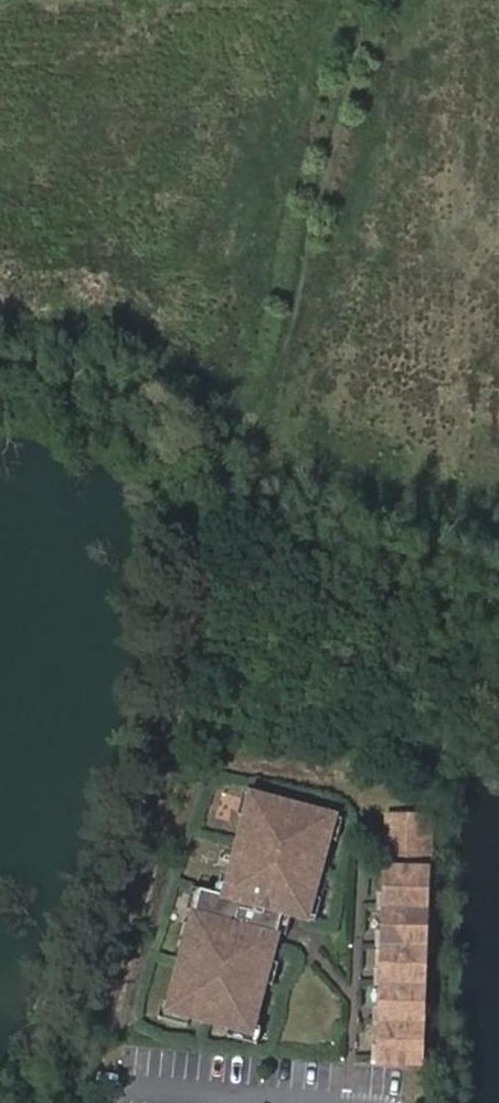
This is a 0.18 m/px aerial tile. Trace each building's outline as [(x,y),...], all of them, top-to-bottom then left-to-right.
[(335,818),(254,796),(227,898),(203,891),(171,1012),(253,1034),(279,933),(288,936),(294,916),(309,919),(335,818)] [(432,819),(391,818),(381,1063),(422,1064),(432,819)]
